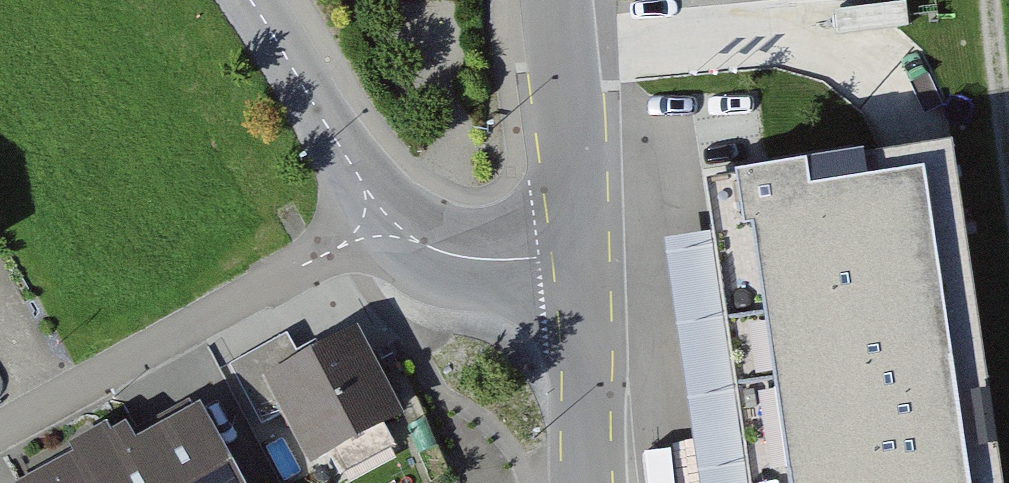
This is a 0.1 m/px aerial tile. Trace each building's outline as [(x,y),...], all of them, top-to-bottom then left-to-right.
[(706,184),(747,482),(1001,482),(954,150),(706,184)] [(283,320),(224,352),(257,413),(285,398),(311,446),(391,402),(348,323),(299,350),(283,320)] [(194,403),(160,420),(128,437),(117,422),(62,452),(8,482),(237,482),(194,403)]
